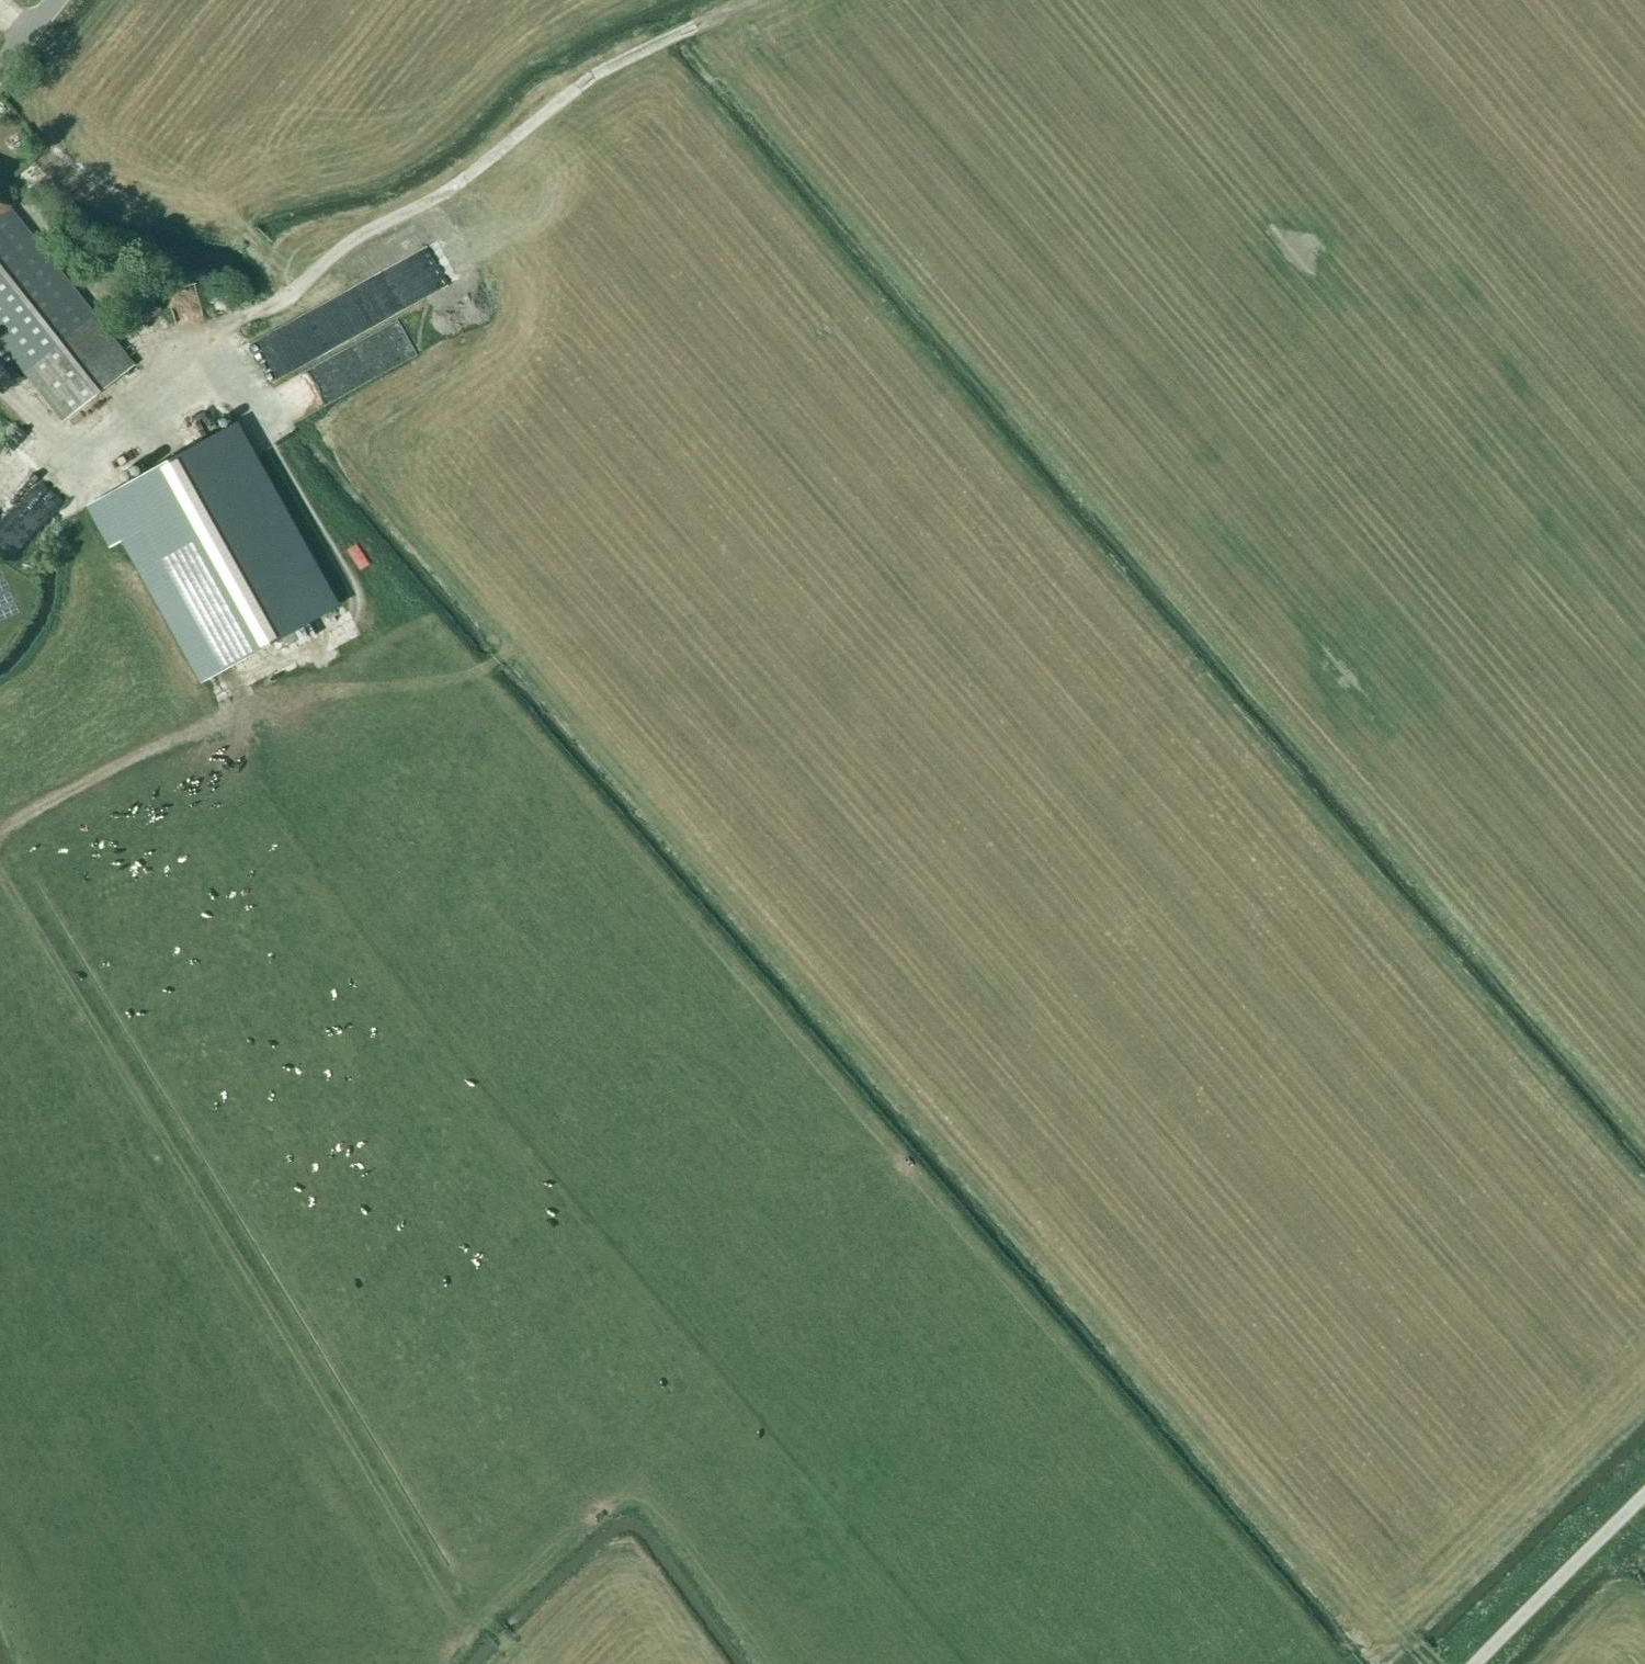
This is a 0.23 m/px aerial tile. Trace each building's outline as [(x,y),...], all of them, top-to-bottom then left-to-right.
[(0,194),(0,342),(62,421),(134,365),(0,194)] [(205,679),(337,600),(233,426),(88,508),(109,546),(126,537),(205,679)]
